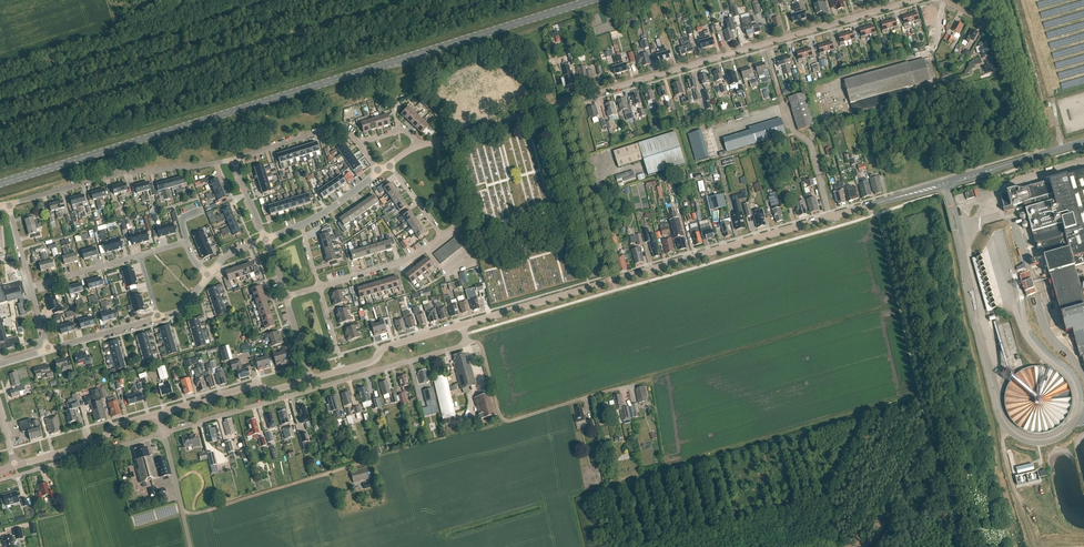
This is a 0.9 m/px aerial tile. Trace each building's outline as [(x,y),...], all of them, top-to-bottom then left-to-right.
[(836,7),(837,10),(845,8),(842,0),(832,0),(830,1),(832,9),(836,7)] [(827,13),(824,2),(814,5),(815,9),(815,10),(816,10),(817,14),(822,13),(822,14),(827,13)] [(737,8),(735,8),(734,5),(730,6),(732,12),(731,12),(733,18),(735,17),(739,16),(737,8)] [(769,17),(770,20),(771,23),(773,23),(775,28),(781,26),(779,17),(774,19),(773,16),(772,11),(768,12),(769,17)] [(804,12),(798,14),(800,21),(806,19),(804,12)] [(609,13),(596,14),(597,25),(601,24),(600,21),(610,20),(609,13)] [(916,13),(910,15),(912,23),(915,22),(916,24),(920,23),(919,20),(918,20),(916,13)] [(793,23),(800,21),(798,14),(791,16),(793,23)] [(904,27),(907,27),(909,26),(908,24),(912,23),(910,15),(902,17),(904,24),(903,25),(904,27)] [(750,21),(749,17),(741,20),(744,30),(746,30),(748,36),(754,34),(752,27),(751,25),(750,23),(751,23),(751,21),(750,21)] [(725,20),(728,30),(724,31),(727,42),(735,40),(732,32),(736,30),(732,18),(725,20)] [(895,20),(888,22),(890,29),(894,28),(895,33),(900,32),(898,26),(897,26),(895,20)] [(890,29),(888,22),(881,24),(883,31),(882,31),(883,34),(887,32),(887,30),(890,29)] [(957,22),(956,23),(952,30),(959,34),(963,25),(957,22)] [(759,25),(752,27),(754,34),(761,32),(759,25)] [(873,26),(867,28),(869,36),(872,35),(873,36),(877,35),(877,32),(875,33),(873,26)] [(705,36),(702,27),(697,29),(698,32),(700,32),(701,37),(705,36)] [(861,40),(864,39),(866,38),(865,37),(869,36),(867,28),(860,30),(862,37),(860,37),(861,40)] [(621,30),(610,33),(612,38),(622,35),(621,30)] [(978,33),(972,30),(969,37),(966,35),(963,40),(968,43),(970,39),(973,41),(978,33)] [(852,32),(845,34),(848,42),(851,41),(852,43),(856,41),(855,39),(854,39),(852,32)] [(840,46),(843,45),(845,45),(844,43),(848,42),(845,34),(838,36),(840,43),(839,43),(840,46)] [(944,40),(946,41),(950,44),(953,38),(947,35),(944,40)] [(693,45),(691,45),(690,38),(686,39),(683,40),(687,54),(694,52),(692,48),(694,48),(693,45)] [(713,38),(706,40),(708,47),(715,46),(713,38)] [(687,54),(683,40),(680,41),(682,48),(677,49),(678,53),(680,52),(681,56),(687,54)] [(702,49),(708,47),(706,40),(700,42),(702,49)] [(983,58),(989,56),(988,52),(992,51),(989,42),(986,44),(985,42),(978,44),(982,56),(983,58)] [(836,52),(835,49),(834,50),(832,43),(825,45),(827,52),(831,51),(832,53),(836,52)] [(819,54),(820,57),(824,55),(824,53),(827,52),(825,45),(818,47),(820,53),(819,54)] [(815,58),(814,55),(813,56),(811,49),(804,52),(806,58),(810,57),(810,59),(815,58)] [(671,51),(663,53),(665,60),(672,58),(670,55),(672,54),(671,51)] [(798,60),(798,63),(803,62),(802,59),(806,58),(804,52),(797,54),(799,60),(798,60)] [(665,60),(663,53),(655,56),(656,59),(658,59),(659,62),(665,60)] [(651,65),(647,54),(640,56),(637,57),(638,64),(642,63),(643,67),(651,65)] [(790,56),(783,58),(788,74),(791,73),(788,64),(792,63),(790,56)] [(788,74),(783,58),(776,60),(778,67),(782,66),(785,75),(787,74),(788,74)] [(915,85),(930,80),(924,59),(909,63),(908,63),(844,81),(853,114),(918,96),(915,85)] [(990,64),(990,66),(985,68),(987,74),(993,72),(993,71),(998,69),(995,61),(991,62),(990,59),(985,61),(986,65),(990,64)] [(569,66),(568,63),(562,65),(564,73),(565,73),(566,76),(564,77),(567,86),(574,84),(571,75),(573,75),(572,71),(570,71),(569,66)] [(767,70),(765,63),(756,66),(758,75),(764,73),(764,71),(767,70)] [(819,63),(811,66),(814,73),(821,71),(819,63)] [(620,66),(622,73),(628,71),(626,64),(620,66)] [(587,71),(586,66),(578,68),(580,79),(582,78),(582,82),(593,80),(592,79),(594,78),(592,70),(587,71)] [(615,75),(622,73),(620,66),(613,68),(615,75)] [(741,70),(743,80),(747,79),(750,78),(749,75),(752,74),(750,68),(741,70)] [(723,80),(721,70),(713,73),(716,82),(723,80)] [(738,83),(735,72),(727,74),(730,86),(738,83)] [(708,80),(706,75),(700,77),(702,85),(707,84),(708,84),(709,84),(708,83),(711,83),(710,79),(708,80)] [(694,78),(687,80),(690,90),(693,89),(695,95),(698,94),(696,88),(697,88),(694,78)] [(756,79),(750,81),(751,88),(758,86),(756,79)] [(955,86),(954,84),(952,84),(951,80),(944,83),(946,89),(955,86)] [(684,94),(680,82),(673,85),(676,96),(684,94)] [(745,97),(744,93),(742,86),(738,87),(739,90),(736,90),(738,95),(741,94),(742,98),(745,97)] [(661,98),(668,96),(665,87),(658,89),(661,98)] [(707,90),(702,92),(705,102),(705,103),(709,101),(710,101),(707,90)] [(655,109),(660,107),(657,98),(654,98),(652,91),(645,93),(647,102),(652,100),(655,109)] [(798,131),(814,126),(804,93),(789,98),(798,131)] [(641,104),(639,95),(632,97),(634,106),(641,104)] [(625,110),(626,114),(628,121),(634,119),(632,112),(630,104),(627,105),(625,99),(618,101),(621,111),(625,110)] [(705,103),(704,103),(708,116),(713,115),(711,109),(712,108),(709,101),(705,103)] [(617,115),(613,102),(605,104),(608,112),(607,112),(608,117),(617,115)] [(401,115),(406,119),(413,112),(412,111),(409,108),(412,105),(410,103),(407,107),(408,107),(401,115)] [(597,116),(599,116),(596,106),(588,108),(590,118),(592,117),(593,119),(598,118),(597,116)] [(406,119),(411,124),(418,117),(417,116),(414,113),(417,110),(415,108),(412,111),(413,112),(406,119)] [(374,114),(371,115),(372,119),(374,119),(377,129),(383,127),(380,117),(379,117),(378,113),(378,112),(374,114)] [(378,113),(379,117),(380,117),(383,127),(390,125),(387,115),(382,116),(381,112),(378,113)] [(411,124),(416,129),(424,122),(423,121),(419,118),(422,115),(420,113),(417,116),(418,117),(411,124)] [(367,121),(370,131),(377,129),(374,119),(372,119),(368,120),(367,116),(364,117),(366,121),(367,121)] [(428,133),(432,129),(429,126),(425,123),(428,119),(425,117),(423,121),(424,122),(416,129),(422,134),(423,133),(426,136),(428,133)] [(367,121),(366,121),(362,123),(360,118),(358,119),(359,124),(360,124),(363,133),(370,131),(367,121)] [(750,131),(723,139),(727,152),(754,144),(786,135),(781,119),(749,128),(750,131)] [(609,130),(610,134),(614,132),(613,129),(611,121),(606,122),(608,130),(609,130)] [(689,135),(696,162),(709,158),(701,131),(689,135)] [(618,168),(643,160),(648,176),(686,165),(676,132),(613,152),(618,168)] [(317,142),(310,145),(313,153),(314,160),(317,159),(315,153),(319,151),(317,143),(317,142)] [(338,151),(341,154),(348,149),(344,143),(344,144),(332,152),(333,155),(338,151)] [(310,145),(303,147),(306,155),(308,162),(311,161),(309,155),(313,153),(310,145)] [(303,147),(297,149),(300,157),(299,158),(301,164),(304,163),(302,157),(306,155),(303,147)] [(297,149),(290,151),(293,160),(295,166),(297,165),(295,159),(299,158),(300,157),(297,149)] [(342,157),(345,160),(352,155),(348,149),(341,154),(336,158),(337,160),(342,157)] [(290,151),(284,153),(286,162),(288,168),(291,167),(289,161),(293,160),(290,151)] [(286,162),(284,153),(277,155),(278,159),(280,164),(282,170),(284,169),(282,163),(286,162)] [(346,162),(349,165),(349,166),(356,161),(352,155),(345,160),(339,164),(341,166),(346,162)] [(734,163),(733,158),(722,161),(723,166),(734,163)] [(349,166),(349,165),(343,169),(345,171),(350,168),(353,171),(360,166),(360,167),(361,167),(356,161),(349,166)] [(859,172),(866,170),(865,163),(857,165),(859,172)] [(254,167),(256,174),(265,171),(265,172),(271,170),(270,167),(264,169),(263,165),(254,168),(254,167)] [(256,174),(258,181),(267,178),(273,176),(272,174),(266,176),(265,172),(265,171),(256,174)] [(335,180),(340,187),(346,183),(337,171),(335,172),(339,178),(335,180)] [(633,171),(627,173),(616,176),(617,180),(622,178),(623,182),(635,179),(633,171)] [(1078,281),(1083,279),(1082,271),(1076,273),(1074,266),(1083,263),(1083,171),(1083,172),(1049,181),(1042,183),(1033,186),(1001,195),(1005,209),(1003,209),(1004,211),(1007,212),(1014,210),(1013,208),(1013,206),(1024,203),(1036,246),(1040,244),(1044,258),(1061,314),(1066,333),(1072,331),(1080,358),(1082,357),(1083,366),(1083,301),(1078,281)] [(346,176),(345,177),(347,179),(347,180),(346,180),(348,183),(348,182),(354,178),(352,176),(350,173),(346,176)] [(333,181),(330,184),(329,184),(335,191),(340,187),(335,180),(332,175),(329,176),(333,181)] [(879,177),(874,178),(873,175),(870,176),(871,179),(870,179),(873,192),(875,192),(875,195),(882,193),(880,187),(881,187),(879,177)] [(211,185),(213,188),(220,185),(217,179),(213,180),(211,176),(205,179),(200,181),(201,184),(206,182),(207,183),(209,183),(210,185),(211,185)] [(178,186),(179,190),(181,196),(184,195),(182,189),(181,186),(185,185),(183,177),(176,179),(178,186)] [(267,178),(258,181),(260,188),(269,185),(275,183),(274,180),(268,182),(267,178)] [(327,185),(324,188),(329,195),(335,191),(329,184),(330,184),(326,178),(324,180),(327,185)] [(812,178),(806,180),(808,187),(814,186),(812,178)] [(176,179),(170,181),(172,188),(178,186),(176,179)] [(163,183),(165,190),(167,199),(171,199),(168,189),(172,188),(170,181),(163,183)] [(834,186),(835,192),(833,192),(836,202),(837,202),(838,205),(846,203),(842,191),(845,190),(843,181),(838,183),(839,185),(834,186)] [(145,196),(146,201),(147,201),(149,201),(150,200),(147,191),(150,190),(151,194),(155,193),(154,190),(153,187),(150,188),(148,182),(141,184),(144,192),(145,196)] [(324,188),(320,182),(318,184),(322,189),(318,192),(323,199),(329,195),(324,188)] [(871,196),(868,182),(859,184),(862,198),(871,196)] [(165,190),(163,183),(156,184),(157,189),(154,190),(155,193),(156,196),(159,195),(158,192),(162,191),(165,190)] [(385,191),(388,194),(395,189),(391,183),(391,184),(386,187),(384,184),(377,188),(381,194),(385,191)] [(119,186),(121,193),(127,191),(125,184),(119,186)] [(137,194),(144,192),(141,184),(135,186),(137,194)] [(213,188),(216,194),(223,191),(220,185),(213,188)] [(270,189),(269,185),(260,188),(263,195),(263,194),(277,189),(276,187),(270,189)] [(851,188),(851,185),(846,187),(847,189),(846,190),(849,202),(853,201),(853,200),(858,199),(858,198),(858,197),(859,197),(856,187),(851,188)] [(121,193),(119,186),(112,187),(114,194),(121,193)] [(305,195),(301,196),(304,205),(311,203),(310,203),(309,200),(313,199),(311,192),(307,193),(306,188),(303,189),(305,195)] [(98,191),(100,200),(104,200),(103,197),(106,197),(105,189),(98,191)] [(389,196),(391,200),(392,200),(399,195),(395,189),(388,194),(383,197),(385,199),(389,196)] [(297,207),(304,205),(301,196),(299,190),(297,191),(299,197),(295,198),(295,199),(297,207)] [(93,200),(97,199),(97,201),(100,200),(98,191),(91,193),(93,200)] [(212,196),(207,198),(208,201),(217,197),(218,201),(215,202),(216,205),(222,203),(221,200),(225,198),(223,191),(212,196)] [(972,191),(965,194),(967,200),(974,198),(972,191)] [(295,199),(295,198),(293,192),(290,193),(292,199),(288,201),(291,209),(297,207),(295,199)] [(745,228),(739,200),(746,198),(745,193),(732,196),(736,215),(733,215),(736,230),(745,228)] [(776,209),(778,208),(778,206),(779,205),(777,196),(776,193),(769,195),(770,198),(769,198),(772,208),(775,207),(776,209)] [(811,199),(810,193),(806,194),(807,198),(806,198),(810,213),(819,211),(815,198),(811,199)] [(284,211),(291,209),(288,201),(286,194),(284,195),(285,201),(282,203),(281,203),(284,211)] [(77,197),(79,206),(80,208),(83,207),(82,203),(85,202),(84,195),(77,197)] [(373,195),(367,200),(372,207),(375,212),(378,210),(375,206),(378,203),(373,196),(374,196),(373,195)] [(403,201),(399,195),(392,200),(391,200),(387,203),(389,205),(393,202),(395,205),(395,206),(403,201)] [(712,210),(726,207),(723,195),(709,198),(712,210)] [(279,203),(275,205),(277,213),(284,211),(281,203),(282,203),(280,196),(277,197),(279,203)] [(79,206),(77,197),(70,199),(72,206),(76,205),(76,207),(79,206)] [(275,205),(273,198),(270,199),(272,205),(268,207),(271,215),(270,215),(277,213),(275,205)] [(367,200),(362,203),(367,211),(370,215),(372,214),(369,209),(372,207),(367,200)] [(799,216),(807,214),(806,210),(807,209),(804,200),(794,203),(797,212),(798,212),(799,216)] [(56,203),(61,220),(62,220),(62,218),(63,218),(62,213),(63,213),(62,209),(65,208),(63,201),(56,203)] [(395,205),(391,208),(391,209),(386,212),(388,214),(392,211),(393,211),(397,208),(399,211),(407,207),(403,201),(395,206),(395,205)] [(59,220),(61,220),(56,203),(49,205),(51,212),(58,210),(59,213),(56,214),(58,219),(59,219),(59,220)] [(362,203),(356,207),(361,215),(366,222),(368,220),(363,213),(367,211),(362,203)] [(744,205),(747,217),(752,216),(749,204),(744,205)] [(356,207),(350,211),(355,219),(358,223),(361,222),(358,217),(361,215),(356,207)] [(777,223),(783,221),(782,216),(780,207),(779,207),(779,209),(772,210),(775,218),(777,223)] [(223,211),(224,214),(221,215),(215,218),(217,221),(232,214),(230,208),(223,211)] [(753,212),(757,228),(766,226),(764,219),(765,218),(762,210),(753,212)] [(212,211),(206,213),(211,223),(216,221),(212,211)] [(350,211),(345,215),(350,223),(354,230),(357,228),(352,221),(355,219),(350,211)] [(404,218),(407,222),(414,217),(410,211),(398,219),(400,221),(404,218)] [(668,214),(670,221),(675,238),(674,238),(675,239),(676,238),(677,240),(676,241),(679,251),(687,248),(684,238),(680,239),(679,237),(684,236),(684,235),(679,218),(678,219),(676,212),(668,214)] [(27,228),(38,225),(37,222),(34,223),(33,218),(36,217),(35,214),(26,216),(27,219),(24,220),(25,224),(26,223),(27,228)] [(228,223),(235,220),(232,214),(217,221),(218,224),(223,222),(227,220),(228,223)] [(350,223),(345,215),(338,219),(339,220),(339,219),(341,222),(338,224),(344,233),(347,231),(345,227),(347,226),(346,225),(350,223)] [(418,222),(414,217),(407,222),(402,225),(404,227),(408,224),(410,227),(411,227),(418,222)] [(230,227),(221,230),(222,233),(228,231),(231,230),(238,227),(235,220),(228,223),(230,227)] [(411,227),(410,227),(406,230),(408,233),(412,230),(414,233),(422,228),(418,222),(411,227)] [(667,222),(666,222),(659,224),(663,235),(670,233),(667,222)] [(731,230),(729,222),(721,224),(723,233),(724,233),(726,237),(732,235),(730,231),(731,230)] [(173,223),(165,225),(168,236),(176,233),(173,223)] [(38,225),(27,228),(28,232),(29,236),(31,235),(32,238),(41,236),(40,232),(37,233),(36,229),(41,228),(40,224),(38,225)] [(165,225),(153,228),(153,229),(154,231),(157,230),(159,238),(168,236),(165,225)] [(488,232),(488,231),(487,226),(474,230),(475,235),(488,232)] [(228,231),(222,233),(223,237),(232,233),(234,236),(241,233),(238,227),(231,230),(228,231)] [(712,231),(710,227),(705,229),(701,230),(702,235),(705,234),(707,239),(714,237),(712,231)] [(320,236),(322,243),(330,240),(336,239),(335,236),(330,238),(329,234),(332,233),(330,228),(322,231),(323,235),(320,236)] [(414,233),(410,236),(412,238),(416,235),(418,239),(426,234),(422,228),(414,233)] [(699,233),(698,228),(693,230),(695,234),(693,235),(696,246),(702,244),(699,233)] [(650,235),(648,229),(642,231),(645,243),(649,242),(651,247),(650,247),(652,252),(653,252),(654,258),(655,257),(656,258),(658,257),(658,256),(659,256),(658,252),(659,252),(654,234),(650,235)] [(130,235),(126,236),(127,238),(130,237),(133,246),(141,243),(138,233),(134,234),(133,230),(129,231),(130,235)] [(146,230),(138,233),(141,243),(149,241),(146,230)] [(204,231),(193,236),(196,244),(207,239),(204,231)] [(387,241),(383,243),(386,251),(393,249),(392,249),(391,246),(395,245),(393,238),(389,239),(388,235),(386,236),(387,241)] [(616,236),(609,238),(612,249),(619,247),(616,236)] [(122,237),(111,240),(114,251),(122,249),(120,241),(123,240),(122,237)] [(381,243),(377,244),(377,245),(379,253),(386,251),(383,243),(382,237),(379,238),(381,243)] [(674,250),(671,238),(662,240),(666,254),(673,252),(673,250),(674,250)] [(207,239),(196,244),(200,252),(211,248),(217,245),(216,243),(213,244),(209,245),(207,239)] [(371,246),(370,246),(372,255),(379,253),(377,245),(377,244),(375,239),(373,240),(374,245),(371,246)] [(111,240),(99,244),(100,244),(100,246),(103,245),(106,254),(114,251),(111,240)] [(322,243),(324,249),(332,247),(339,245),(338,242),(332,244),(330,240),(322,243)] [(405,249),(409,247),(404,240),(400,243),(405,249)] [(366,257),(372,255),(370,246),(369,241),(366,242),(367,247),(364,248),(363,248),(366,257)] [(359,259),(366,257),(363,248),(364,248),(362,243),(359,244),(361,249),(357,250),(359,259)] [(357,250),(355,245),(353,246),(354,251),(350,252),(350,251),(346,252),(348,259),(352,258),(352,261),(359,259),(357,250)] [(636,264),(643,262),(642,257),(643,257),(640,248),(636,249),(635,246),(631,247),(632,250),(636,264)] [(324,249),(326,256),(334,253),(334,254),(343,251),(342,248),(334,251),(332,247),(324,249)] [(65,265),(71,263),(69,255),(67,248),(63,250),(64,255),(65,254),(66,256),(63,257),(65,265)] [(95,248),(88,250),(91,258),(97,256),(95,248)] [(211,248),(200,252),(203,259),(211,256),(212,259),(215,258),(211,248)] [(84,259),(91,258),(88,250),(82,252),(84,259)] [(43,253),(48,270),(55,268),(53,260),(49,261),(48,258),(46,252),(43,253)] [(41,272),(48,270),(43,253),(41,254),(43,263),(39,264),(41,272)] [(76,253),(69,255),(71,263),(78,261),(76,253)] [(334,253),(326,256),(328,263),(331,262),(332,266),(338,264),(336,260),(341,259),(341,256),(335,258),(334,254),(334,253)] [(627,268),(623,254),(614,257),(618,271),(620,270),(621,272),(626,270),(626,269),(627,268)] [(427,258),(422,262),(428,270),(429,269),(432,267),(435,270),(437,268),(434,265),(433,265),(427,258)] [(422,262),(416,266),(422,275),(423,274),(427,271),(429,275),(432,273),(429,269),(428,270),(422,262)] [(252,263),(245,265),(249,275),(250,274),(254,273),(255,277),(260,275),(257,266),(254,268),(252,263)] [(245,265),(239,267),(242,277),(243,277),(247,275),(249,279),(251,278),(250,274),(249,275),(245,265)] [(426,277),(423,274),(422,275),(416,266),(410,271),(417,279),(418,278),(421,275),(424,279),(426,277)] [(245,281),(243,277),(242,277),(239,267),(232,270),(235,279),(237,279),(241,278),(242,282),(245,281)] [(124,268),(121,269),(124,280),(136,277),(133,269),(125,271),(124,268)] [(225,272),(227,278),(224,279),(227,290),(231,288),(229,282),(234,280),(235,284),(238,283),(237,279),(235,279),(232,270),(225,272)] [(417,279),(410,271),(405,275),(411,283),(416,280),(418,283),(421,281),(418,278),(417,279)] [(1027,273),(1022,275),(1020,277),(1025,293),(1026,297),(1033,295),(1035,294),(1029,273),(1027,273)] [(136,277),(124,280),(128,291),(131,291),(130,287),(136,286),(138,285),(136,277)] [(397,277),(391,279),(394,289),(395,288),(399,287),(400,291),(403,290),(401,286),(400,286),(397,277)] [(101,278),(94,280),(96,288),(103,286),(101,278)] [(391,279),(384,281),(387,291),(388,290),(392,289),(393,293),(396,292),(395,288),(394,289),(391,279)] [(93,280),(87,282),(89,290),(96,288),(94,280),(93,280)] [(460,280),(456,282),(457,288),(462,287),(464,287),(462,280),(460,280)] [(384,281),(377,283),(380,293),(381,292),(385,291),(386,295),(389,294),(388,290),(387,291),(384,281)] [(0,288),(0,305),(23,298),(22,297),(26,296),(22,282),(7,286),(2,287),(0,288)] [(82,283),(75,285),(77,293),(84,291),(82,283)] [(382,296),(381,292),(380,293),(377,283),(370,285),(373,295),(375,294),(379,293),(380,297),(382,296)] [(482,284),(475,286),(477,292),(484,290),(482,284)] [(75,285),(68,287),(70,295),(77,293),(75,285)] [(208,290),(210,297),(219,293),(219,292),(217,288),(221,287),(220,285),(216,286),(216,287),(208,290)] [(370,285),(364,287),(367,297),(368,296),(372,295),(373,299),(376,298),(375,294),(373,295),(370,285)] [(250,299),(254,298),(254,296),(263,293),(261,286),(251,290),(253,295),(249,296),(250,299)] [(367,297),(364,287),(357,289),(360,299),(365,297),(366,301),(369,300),(368,296),(367,297)] [(332,300),(342,297),(341,294),(345,292),(344,290),(331,294),(332,300)] [(472,290),(471,291),(467,292),(471,306),(472,306),(473,311),(479,309),(478,304),(476,297),(475,297),(472,290)] [(210,297),(212,303),(221,300),(221,299),(220,295),(223,294),(222,291),(219,292),(219,293),(210,297)] [(131,293),(129,294),(132,305),(143,302),(140,294),(132,296),(131,293)] [(252,306),(256,304),(256,303),(266,300),(263,293),(254,296),(254,298),(255,302),(251,303),(252,306)] [(58,306),(55,296),(46,298),(48,305),(49,311),(53,310),(54,313),(63,311),(61,305),(58,306)] [(463,296),(461,297),(457,298),(459,302),(458,302),(460,309),(461,309),(462,314),(469,312),(467,307),(468,307),(466,300),(464,300),(463,296)] [(342,297),(332,300),(334,306),(348,302),(347,299),(343,300),(342,297)] [(212,303),(214,310),(224,307),(223,306),(222,302),(225,300),(224,298),(221,299),(221,300),(212,303)] [(452,304),(450,298),(446,299),(448,305),(450,312),(452,317),(458,315),(457,310),(455,303),(452,304)] [(27,300),(21,302),(24,314),(30,312),(27,300)] [(110,321),(116,319),(114,311),(108,313),(106,307),(110,306),(108,300),(104,302),(110,321)] [(254,312),(259,311),(258,310),(268,306),(266,300),(256,303),(256,304),(258,308),(254,310),(254,312)] [(102,319),(103,323),(110,321),(104,302),(100,303),(104,314),(101,315),(100,314),(97,315),(99,320),(102,319)] [(143,302),(132,305),(135,317),(138,316),(137,313),(145,310),(143,302)] [(441,307),(440,303),(434,304),(434,305),(436,305),(437,308),(439,315),(440,315),(441,320),(447,318),(446,313),(444,306),(441,307)] [(224,307),(214,310),(217,317),(226,313),(224,308),(227,307),(227,304),(223,306),(224,307)] [(429,304),(423,306),(425,312),(427,312),(428,318),(429,318),(430,323),(437,321),(435,316),(436,316),(434,309),(430,310),(430,307),(429,304)] [(257,319),(261,318),(260,316),(270,313),(268,306),(258,310),(259,311),(260,315),(256,316),(257,319)] [(338,318),(347,315),(346,312),(350,311),(350,308),(346,309),(336,312),(338,318)] [(416,314),(418,321),(420,326),(426,324),(425,319),(423,312),(420,313),(418,309),(415,310),(416,314)] [(410,316),(409,311),(402,313),(404,318),(405,318),(407,324),(408,324),(409,329),(415,327),(414,322),(412,315),(410,316)] [(393,315),(392,312),(389,313),(391,321),(394,321),(396,327),(397,327),(398,332),(405,330),(403,325),(404,325),(402,318),(398,319),(397,314),(393,315)] [(0,349),(3,348),(4,350),(7,349),(21,345),(20,343),(19,340),(18,337),(18,336),(7,339),(3,324),(4,323),(3,319),(1,319),(0,315),(0,313),(0,349)] [(259,326),(263,324),(263,323),(273,320),(270,313),(260,316),(261,318),(262,322),(258,323),(259,326)] [(347,315),(338,318),(339,324),(353,320),(352,317),(348,318),(347,315)] [(189,321),(190,328),(200,325),(200,324),(198,320),(202,319),(201,316),(197,317),(197,318),(189,321)] [(83,320),(79,321),(81,329),(88,327),(85,317),(82,318),(83,320)] [(87,317),(85,317),(88,327),(94,325),(92,317),(88,319),(87,317)] [(381,324),(377,325),(380,334),(386,333),(382,319),(380,320),(381,324)] [(263,323),(263,324),(264,328),(260,330),(261,332),(266,331),(266,330),(275,326),(273,320),(263,323)] [(374,336),(380,334),(377,325),(374,326),(373,322),(370,323),(374,336)] [(73,323),(66,325),(68,333),(75,331),(73,323)] [(190,328),(192,334),(202,332),(201,331),(200,327),(204,326),(203,323),(200,324),(200,325),(190,328)] [(68,333),(66,325),(63,326),(62,324),(60,324),(61,327),(59,327),(62,335),(68,333)] [(158,337),(162,336),(161,335),(171,332),(169,325),(159,328),(161,334),(158,335),(158,337)] [(344,329),(346,335),(356,332),(355,329),(359,328),(358,325),(344,329)] [(206,332),(205,330),(201,331),(202,332),(192,334),(194,341),(204,339),(203,337),(202,333),(206,332)] [(137,336),(139,343),(148,340),(148,339),(147,335),(150,334),(149,331),(145,332),(146,333),(137,336)] [(160,344),(164,343),(163,342),(173,339),(171,332),(161,335),(162,336),(163,340),(160,341),(160,344)] [(266,339),(265,339),(266,343),(271,341),(281,338),(279,332),(272,334),(272,332),(265,334),(265,336),(266,339)] [(356,332),(346,335),(348,341),(362,337),(361,334),(357,336),(356,332)] [(204,339),(194,341),(196,348),(206,345),(204,340),(208,339),(207,336),(203,337),(204,339)] [(252,336),(247,337),(250,344),(256,341),(255,338),(253,339),(252,336)] [(139,343),(141,349),(150,347),(150,345),(149,341),(152,340),(151,338),(148,339),(148,340),(139,343)] [(283,343),(281,338),(271,341),(272,344),(269,345),(269,348),(283,343)] [(162,351),(166,350),(165,349),(175,346),(173,339),(163,342),(164,343),(165,347),(162,348),(162,351)] [(107,352),(110,351),(110,350),(119,347),(117,340),(108,343),(110,349),(106,349),(107,352)] [(240,344),(243,353),(249,351),(247,343),(240,344)] [(141,349),(143,356),(152,353),(152,352),(151,348),(154,347),(153,344),(150,345),(150,347),(141,349)] [(165,349),(166,350),(167,354),(164,355),(164,357),(168,356),(168,355),(177,353),(175,346),(165,349)] [(109,359),(112,358),(112,357),(121,354),(119,347),(110,350),(110,351),(111,355),(108,356),(109,359)] [(283,353),(279,354),(282,364),(288,362),(286,355),(285,352),(284,348),(282,349),(283,353)] [(227,349),(220,351),(223,362),(230,360),(227,349)] [(152,353),(143,356),(145,363),(154,360),(153,355),(156,354),(155,351),(152,352),(152,353)] [(282,364),(279,354),(276,355),(275,351),(272,352),(276,366),(282,364)] [(84,364),(91,363),(89,356),(86,357),(85,353),(75,356),(77,364),(84,362),(84,364)] [(460,389),(462,389),(463,393),(469,391),(468,387),(476,385),(468,356),(465,357),(464,353),(454,356),(455,359),(454,360),(455,364),(454,364),(455,370),(460,389)] [(111,366),(114,365),(114,363),(123,361),(121,354),(112,357),(112,358),(113,362),(110,363),(111,366)] [(262,359),(264,369),(270,367),(267,354),(264,354),(265,358),(262,359)] [(264,369),(262,359),(258,360),(257,356),(255,357),(258,371),(264,369)] [(67,373),(67,371),(72,369),(70,362),(67,363),(66,358),(55,361),(58,369),(60,368),(62,374),(67,373)] [(239,380),(250,377),(248,369),(247,369),(246,366),(242,367),(240,360),(230,363),(232,370),(236,369),(237,372),(237,373),(237,375),(238,375),(239,380)] [(114,363),(114,365),(115,369),(112,370),(113,372),(117,371),(116,370),(125,368),(123,361),(114,363)] [(45,375),(46,374),(47,378),(54,376),(52,369),(49,370),(48,365),(34,369),(37,377),(41,376),(41,378),(42,378),(45,377),(46,376),(45,375)] [(160,381),(168,378),(165,366),(157,369),(160,381)] [(1042,367),(1036,366),(1031,367),(1025,369),(1021,371),(1016,374),(1012,378),(1009,383),(1007,388),(1005,393),(1004,398),(1004,404),(1005,409),(1007,414),(1010,419),(1013,423),(1017,427),(1022,430),(1027,432),(1032,433),(1038,434),(1043,433),(1049,432),(1054,430),(1058,427),(1062,423),(1066,419),(1068,414),(1070,409),(1071,404),(1072,400),(1071,395),(1070,389),(1068,384),(1065,380),(1061,376),(1057,372),(1055,371),(1052,369),(1047,368),(1042,367)] [(193,370),(196,378),(197,381),(196,381),(197,386),(198,385),(200,391),(205,390),(202,379),(198,368),(193,370)] [(210,388),(215,387),(214,383),(215,382),(213,376),(212,376),(210,371),(210,370),(208,370),(209,372),(206,373),(207,378),(206,378),(207,382),(209,382),(210,388)] [(430,382),(426,370),(419,372),(419,374),(418,374),(421,385),(430,382)] [(227,384),(223,372),(216,374),(219,386),(227,384)] [(10,374),(10,376),(13,387),(14,386),(15,388),(20,387),(19,385),(20,385),(16,373),(10,374)] [(443,422),(456,419),(446,374),(433,377),(443,422)] [(409,385),(406,376),(398,378),(401,388),(409,385)] [(189,394),(193,393),(189,379),(181,381),(182,385),(182,386),(182,387),(183,388),(185,395),(186,395),(187,395),(189,395),(189,394)] [(169,385),(169,381),(163,383),(164,386),(159,388),(161,396),(172,393),(170,384),(169,385)] [(383,396),(391,394),(387,381),(380,383),(383,396)] [(134,395),(136,403),(143,401),(141,394),(137,395),(135,385),(131,386),(134,395)] [(20,387),(15,388),(16,391),(10,392),(12,398),(20,396),(19,392),(25,390),(24,386),(20,387)] [(98,389),(101,399),(107,398),(104,387),(98,389)] [(370,401),(366,387),(358,390),(362,404),(370,401)] [(648,401),(645,387),(638,388),(638,390),(636,391),(639,403),(648,401)] [(429,392),(424,393),(426,402),(436,400),(434,395),(433,388),(428,389),(429,392)] [(91,395),(84,397),(87,406),(91,404),(95,417),(97,422),(105,419),(100,402),(102,401),(99,393),(98,389),(90,391),(91,395)] [(344,406),(352,404),(351,398),(350,399),(348,392),(342,394),(343,401),(344,406)] [(136,403),(134,395),(128,397),(127,393),(125,394),(126,398),(127,398),(129,405),(136,403)] [(480,420),(497,415),(491,393),(474,398),(480,420)] [(73,399),(68,400),(69,403),(78,400),(76,394),(72,395),(73,399)] [(404,394),(398,395),(401,407),(407,405),(404,394)] [(632,406),(629,407),(624,408),(621,395),(614,396),(615,398),(613,399),(616,411),(620,410),(623,421),(631,419),(635,418),(632,406)] [(341,419),(335,397),(327,399),(329,405),(327,406),(329,413),(332,412),(335,421),(341,419)] [(80,407),(78,400),(69,403),(70,407),(69,407),(70,411),(66,412),(69,423),(74,422),(74,421),(75,421),(76,419),(75,415),(75,414),(74,410),(76,409),(75,408),(80,407)] [(121,415),(117,401),(108,403),(112,417),(121,415)] [(299,411),(301,417),(299,417),(301,424),(310,421),(308,414),(307,415),(306,409),(305,409),(304,406),(298,407),(299,407),(300,411),(299,411)] [(585,420),(581,406),(575,408),(577,415),(574,416),(576,423),(585,420)] [(289,423),(285,411),(278,413),(282,425),(289,423)] [(276,427),(273,414),(266,416),(269,429),(276,427)] [(51,435),(61,432),(59,427),(60,426),(57,416),(45,420),(49,433),(50,432),(51,435)] [(33,429),(30,419),(19,422),(22,433),(28,431),(31,440),(42,437),(40,427),(41,427),(39,420),(32,422),(34,428),(33,429)] [(236,434),(232,419),(225,421),(225,423),(223,423),(227,436),(236,434)] [(258,430),(255,420),(247,422),(249,428),(249,429),(250,431),(246,433),(247,437),(258,434),(256,430),(258,430)] [(220,441),(216,426),(211,428),(210,427),(207,428),(207,429),(206,429),(208,436),(207,436),(209,444),(220,441)] [(285,439),(294,436),(291,426),(284,428),(284,429),(282,429),(285,439)] [(306,442),(309,441),(306,432),(299,434),(302,443),(303,446),(307,445),(306,442)] [(193,448),(201,446),(199,438),(195,439),(194,435),(189,436),(189,437),(182,439),(183,441),(182,442),(183,444),(184,445),(184,447),(193,445),(193,448)] [(258,439),(261,447),(267,446),(264,437),(258,439)] [(228,453),(234,452),(230,440),(225,442),(228,453)] [(140,483),(159,478),(152,456),(149,456),(146,447),(134,450),(137,460),(135,461),(136,465),(136,466),(137,470),(136,470),(140,483)] [(201,461),(207,459),(206,452),(199,454),(201,460),(201,461)] [(207,453),(209,464),(216,462),(213,452),(207,453)] [(160,477),(170,474),(168,467),(166,468),(164,457),(155,460),(160,477)] [(1016,468),(1018,474),(1034,470),(1032,464),(1016,468)] [(368,479),(369,479),(366,468),(352,472),(353,475),(352,475),(354,483),(368,479)] [(50,491),(47,483),(38,486),(39,491),(40,491),(41,493),(36,494),(38,500),(43,499),(42,496),(47,495),(49,500),(55,498),(53,490),(50,491)] [(2,505),(5,504),(6,506),(20,502),(17,491),(3,495),(3,498),(0,498),(2,505)] [(12,536),(3,538),(5,546),(14,546),(14,544),(15,543),(17,540),(16,539),(23,538),(21,528),(14,530),(15,536),(12,537),(12,536)]
